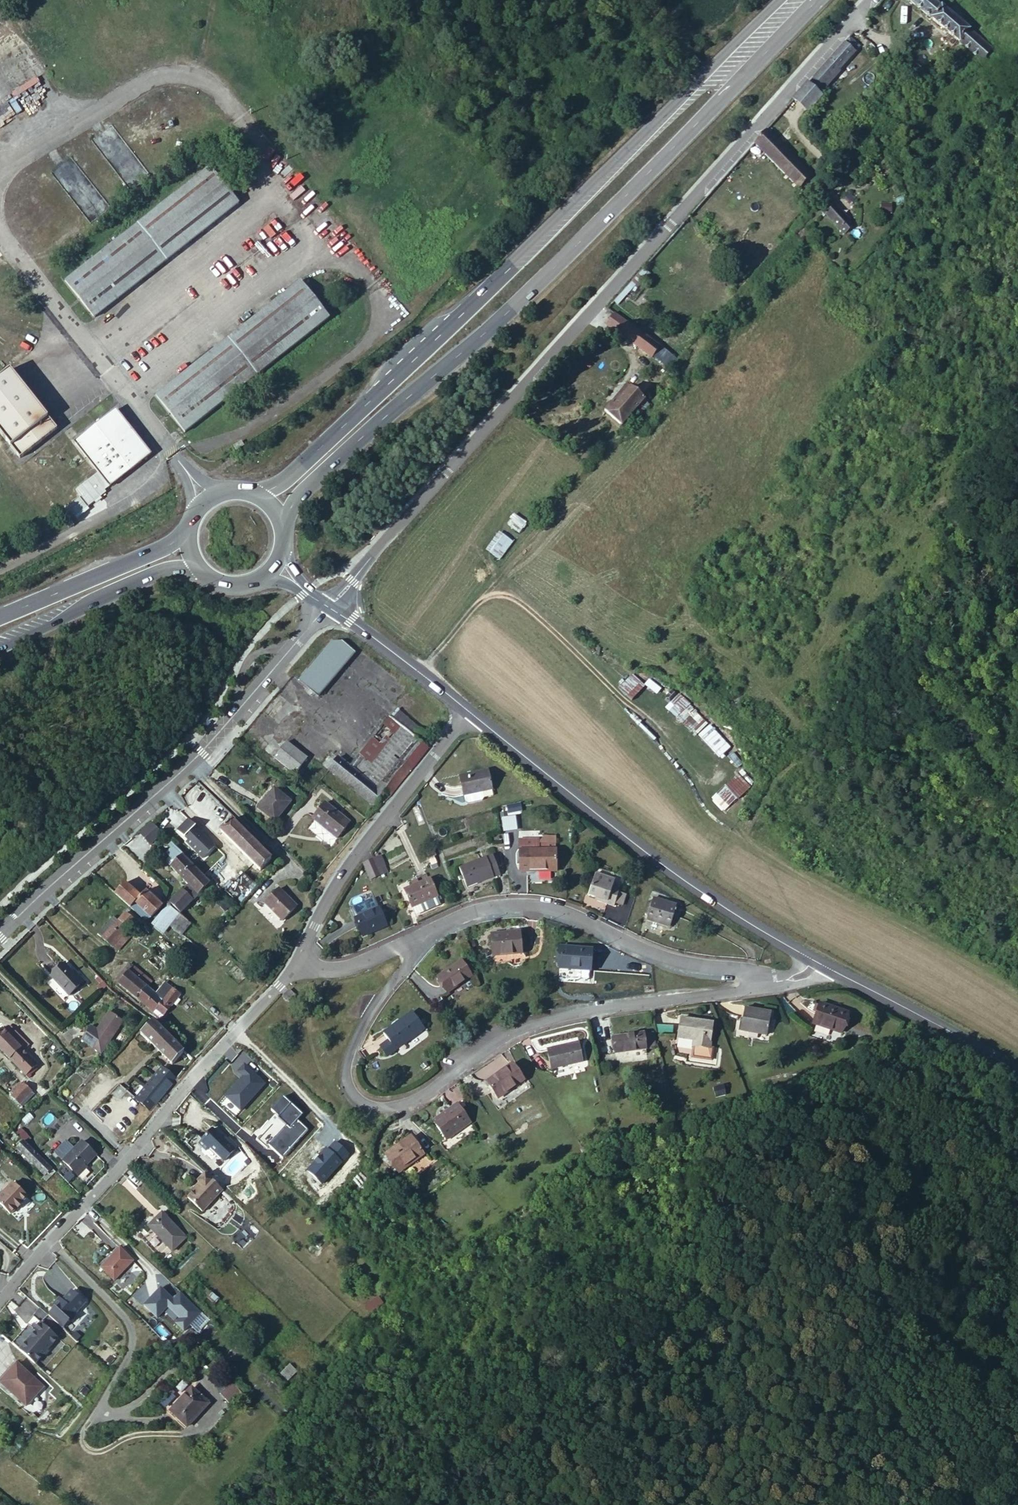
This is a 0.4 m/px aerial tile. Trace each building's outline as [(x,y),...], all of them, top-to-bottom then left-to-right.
[(931,19),(941,7),(932,0),(908,0),(931,19)] [(941,7),(931,19),(959,42),(969,30),(941,7)] [(959,42),(982,60),(992,48),(969,30),(959,42)] [(855,47),(847,40),(827,62),(836,70),(852,52),(851,51),(855,47)] [(836,70),(827,62),(814,76),(824,85),(836,70)] [(821,96),(808,83),(793,100),(806,113),(821,96)] [(150,176),(111,126),(92,140),(131,190),(150,176)] [(765,130),(754,143),(799,189),(811,177),(765,130)] [(109,209),(70,158),(52,172),(91,223),(109,209)] [(207,165),(64,280),(93,317),(236,201),(207,165)] [(833,205),(824,214),(844,234),(853,225),(833,205)] [(887,210),(880,206),(876,214),(883,218),(887,210)] [(299,280),(154,395),(183,431),(328,316),(299,280)] [(614,313),(607,323),(653,358),(661,348),(614,313)] [(678,361),(661,348),(653,358),(671,371),(676,364),(678,361)] [(0,375),(0,434),(19,457),(56,428),(9,368),(0,375)] [(611,404),(605,410),(623,426),(633,414),(637,418),(650,403),(645,400),(630,386),(613,406),(611,404)] [(72,442),(96,473),(107,486),(149,453),(114,409),(72,442)] [(240,440),(232,445),(234,449),(242,444),(240,440)] [(96,473),(91,476),(102,490),(107,486),(96,473)] [(73,517),(87,506),(104,492),(102,490),(91,476),(74,490),(79,496),(65,507),(73,517)] [(515,515),(508,525),(520,533),(527,523),(515,515)] [(486,550),(500,561),(514,542),(500,532),(486,550)] [(342,641),(332,642),(299,680),(318,696),(356,653),(342,641)] [(668,703),(719,758),(731,747),(680,691),(668,703)] [(278,694),(264,711),(292,734),(306,717),(278,694)] [(375,806),(377,803),(382,807),(392,796),(430,749),(428,747),(424,744),(430,736),(398,709),(391,718),(390,717),(349,766),(339,758),(329,770),(357,793),(375,806)] [(277,736),(266,750),(296,774),(299,769),(308,758),(286,742),(286,743),(277,736)] [(304,772),(299,769),(296,774),(300,777),(304,772)] [(488,770),(460,777),(464,795),(482,791),(491,789),(492,789),(488,770)] [(736,773),(710,796),(723,810),(749,787),(736,773)] [(259,808),(275,821),(290,801),(283,795),(275,788),(265,800),(263,799),(259,804),(261,806),(259,808)] [(491,789),(482,791),(484,798),(493,796),(491,789)] [(286,791),(283,795),(290,801),(294,797),(286,791)] [(469,804),(482,801),(484,798),(482,791),(464,795),(466,802),(469,804)] [(200,802),(210,812),(220,803),(209,793),(200,802)] [(326,803),(313,818),(337,837),(350,822),(326,803)] [(232,820),(220,831),(260,870),(272,858),(232,820)] [(151,823),(140,834),(150,844),(161,834),(151,823)] [(557,871),(557,850),(555,850),(545,850),(545,846),(540,846),(540,839),(520,840),(520,872),(557,871)] [(170,902),(181,913),(210,883),(183,855),(184,855),(172,843),(170,846),(172,848),(167,853),(176,863),(171,867),(188,885),(183,890),(170,902)] [(198,863),(203,858),(199,853),(193,858),(198,863)] [(501,875),(493,855),(460,867),(468,888),(501,875)] [(381,856),(374,859),(378,869),(381,868),(385,866),(381,856)] [(374,859),(364,864),(370,877),(380,873),(378,869),(374,859)] [(429,880),(427,875),(417,879),(418,881),(419,884),(429,880)] [(598,900),(614,906),(615,904),(619,892),(620,890),(613,887),(615,881),(596,875),(589,895),(598,898),(598,900)] [(253,891),(239,877),(226,890),(241,905),(253,891)] [(405,890),(412,907),(413,907),(421,903),(438,896),(431,879),(429,880),(419,884),(418,881),(414,883),(414,886),(405,890)] [(145,920),(150,918),(162,906),(146,891),(141,897),(125,883),(116,894),(145,920)] [(279,889),(265,903),(283,920),(297,906),(279,889)] [(626,894),(619,892),(615,904),(622,906),(626,894)] [(438,896),(421,903),(424,910),(438,904),(439,906),(443,904),(441,899),(439,900),(438,896)] [(654,899),(653,901),(648,916),(648,920),(670,927),(677,906),(654,899)] [(421,903),(413,907),(416,914),(424,910),(421,903)] [(152,923),(164,933),(150,950),(154,953),(148,961),(161,971),(183,945),(187,940),(182,936),(192,924),(169,905),(152,923)] [(387,926),(379,908),(355,919),(363,936),(387,926)] [(113,916),(97,934),(112,947),(113,945),(128,930),(136,921),(126,912),(118,920),(113,916)] [(132,934),(128,930),(113,945),(118,949),(132,934)] [(520,933),(492,935),(494,955),(522,953),(520,933)] [(592,950),(562,947),(560,968),(590,971),(591,971),(592,950)] [(133,966),(129,962),(115,980),(119,982),(133,966)] [(461,962),(438,978),(448,992),(471,976),(461,962)] [(69,994),(84,980),(78,974),(76,975),(73,972),(65,963),(51,975),(69,994)] [(133,966),(119,982),(147,1005),(156,994),(147,987),(152,981),(133,966)] [(105,985),(102,981),(95,987),(99,991),(105,985)] [(164,984),(156,994),(147,1005),(161,1017),(163,1015),(164,1015),(180,995),(172,988),(171,990),(164,984)] [(283,996),(291,1004),(298,997),(289,989),(284,995),(283,996)] [(820,1006),(818,1012),(815,1023),(843,1032),(848,1014),(838,1010),(821,1005),(820,1006)] [(772,1013),(745,1008),(741,1030),(768,1035),(772,1013)] [(81,1040),(101,1054),(123,1021),(109,1012),(97,1030),(91,1026),(81,1040)] [(413,1012),(384,1033),(389,1040),(381,1046),(387,1055),(396,1049),(395,1048),(410,1036),(412,1038),(425,1028),(413,1012)] [(712,1024),(681,1019),(678,1036),(695,1039),(694,1045),(709,1048),(712,1024)] [(140,1032),(172,1064),(184,1051),(172,1039),(153,1021),(140,1032)] [(673,1027),(658,1024),(658,1035),(671,1037),(673,1027)] [(2,1028),(0,1030),(0,1049),(29,1079),(32,1076),(31,1074),(38,1067),(36,1065),(37,1064),(10,1036),(12,1034),(9,1031),(7,1033),(2,1028)] [(644,1034),(614,1038),(616,1053),(646,1049),(646,1048),(644,1035),(644,1034)] [(654,1034),(644,1035),(646,1048),(656,1047),(654,1034)] [(579,1043),(548,1050),(552,1068),(583,1061),(579,1043)] [(604,1068),(617,1066),(616,1053),(602,1054),(604,1068)] [(513,1064),(488,1082),(499,1098),(524,1080),(513,1064)] [(161,1067),(136,1098),(150,1109),(175,1079),(161,1067)] [(20,1103),(31,1091),(24,1084),(12,1096),(20,1103)] [(118,1084),(109,1094),(118,1101),(127,1091),(118,1084)] [(458,1104),(434,1121),(446,1139),(446,1140),(471,1122),(458,1104)] [(215,1129),(201,1143),(208,1150),(211,1146),(226,1160),(239,1146),(231,1138),(228,1142),(215,1129)] [(13,1140),(14,1139),(16,1141),(19,1138),(12,1131),(8,1135),(13,1140)] [(411,1137),(386,1155),(398,1172),(423,1154),(411,1137)] [(42,1177),(45,1179),(55,1170),(24,1140),(16,1148),(44,1175),(42,1177)] [(86,1165),(96,1154),(82,1140),(63,1160),(79,1175),(87,1166),(86,1165)] [(202,1184),(201,1185),(216,1199),(225,1190),(208,1174),(200,1182),(202,1184)] [(189,1198),(204,1212),(216,1199),(201,1185),(189,1198)] [(4,1194),(0,1198),(0,1224),(2,1226),(8,1219),(9,1220),(14,1214),(13,1213),(19,1207),(4,1194)] [(186,1238),(162,1213),(149,1226),(172,1250),(186,1238)] [(133,1260),(120,1248),(101,1268),(114,1280),(133,1260)] [(172,1308),(189,1325),(202,1313),(181,1292),(175,1299),(163,1287),(143,1307),(158,1321),(172,1308)] [(54,1307),(48,1314),(62,1327),(84,1301),(71,1290),(61,1300),(59,1298),(52,1305),(54,1307)] [(219,1299),(211,1292),(207,1297),(215,1304),(219,1299)] [(379,1297),(365,1307),(369,1313),(383,1303),(379,1297)] [(39,1307),(33,1315),(41,1321),(57,1336),(64,1328),(62,1327),(48,1314),(39,1307)] [(178,1327),(165,1314),(159,1320),(171,1333),(178,1327)] [(23,1330),(31,1336),(35,1331),(33,1330),(41,1321),(33,1315),(21,1328),(23,1330)] [(57,1336),(41,1321),(33,1330),(35,1331),(31,1336),(19,1349),(34,1362),(57,1336)] [(12,1342),(19,1349),(31,1336),(23,1330),(12,1342)] [(0,1384),(0,1385),(27,1409),(46,1388),(18,1364),(0,1384)] [(298,1371),(291,1364),(281,1373),(289,1380),(298,1371)] [(221,1394),(231,1404),(233,1402),(243,1393),(233,1382),(221,1394)] [(192,1388),(171,1411),(188,1426),(208,1403),(195,1391),(192,1388)]
